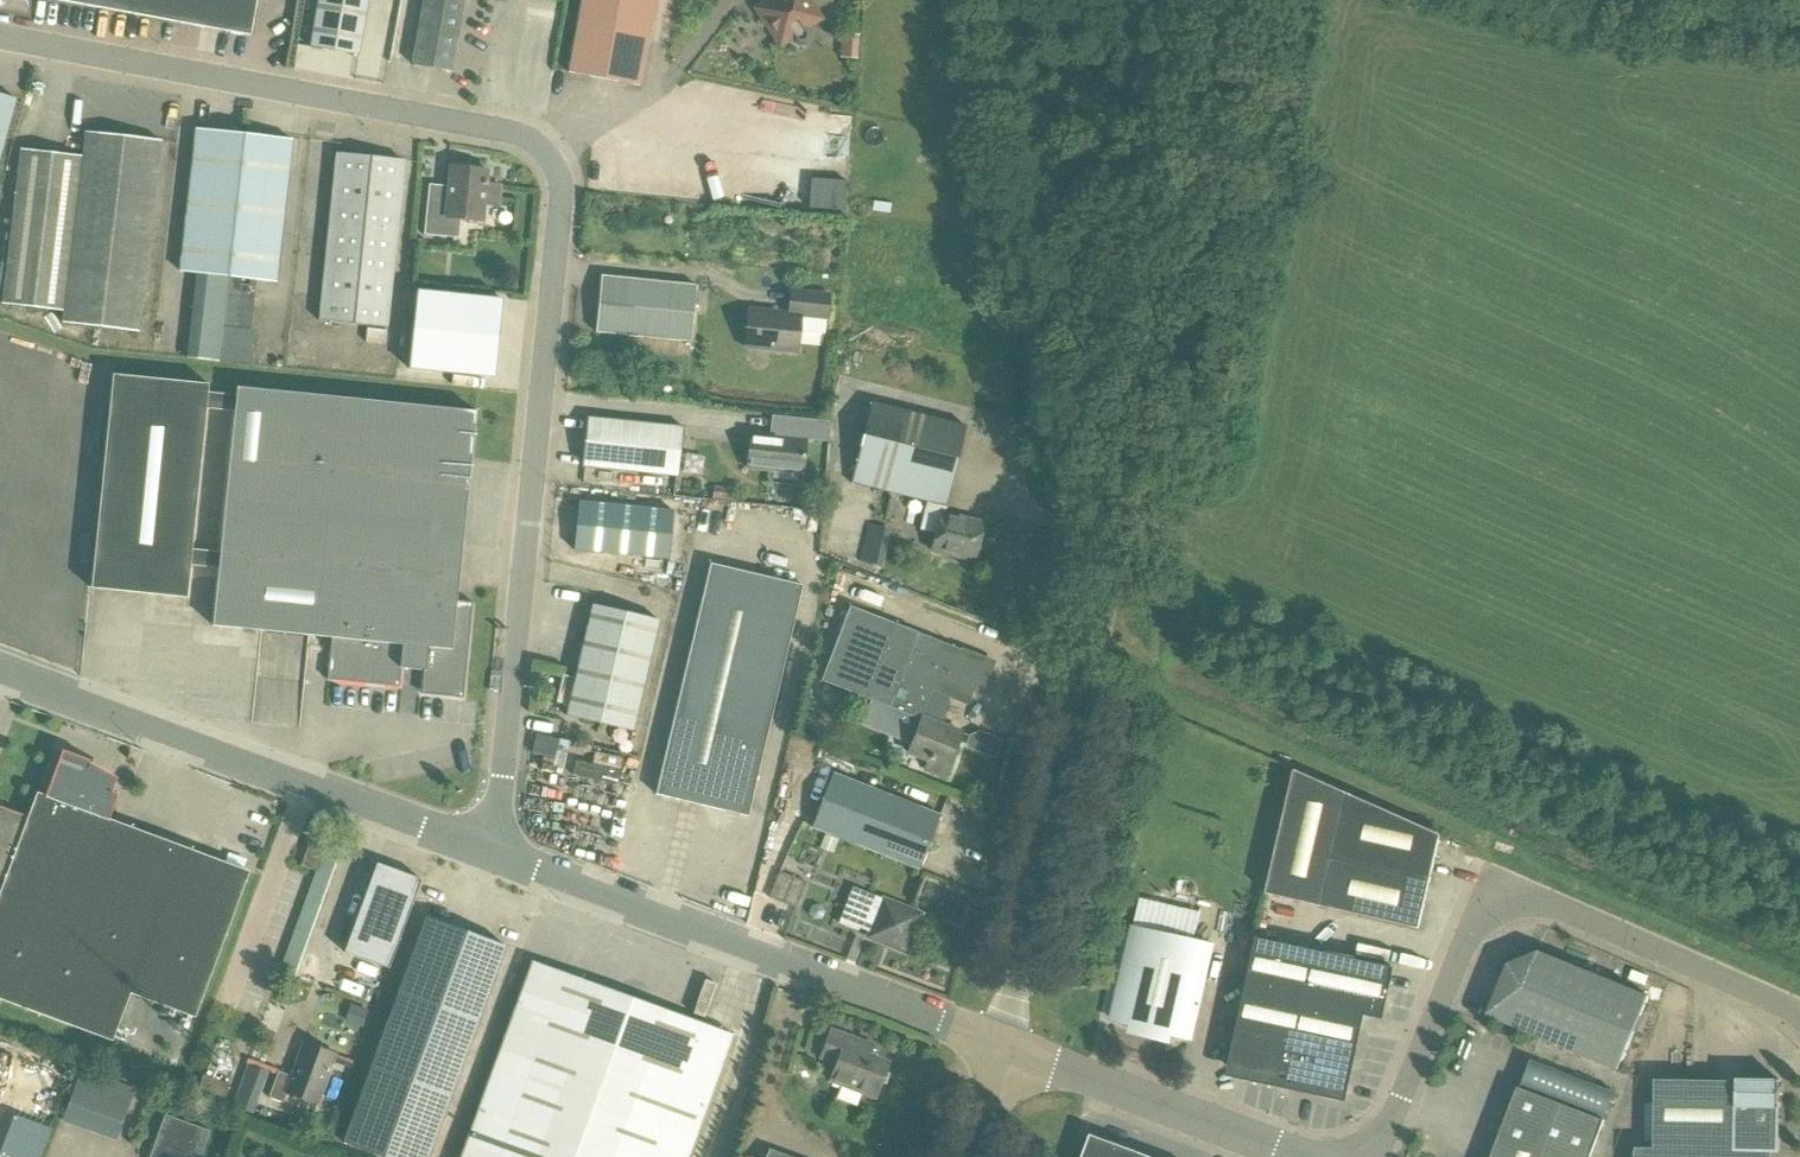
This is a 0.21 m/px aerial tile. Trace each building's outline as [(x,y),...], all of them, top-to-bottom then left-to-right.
[(250,35),(256,0),(55,0),(250,35)] [(369,0),(320,0),(312,47),(359,55),(369,0)] [(466,0),(425,0),(413,65),(452,72),(466,0)] [(657,0),(582,0),(569,73),(641,86),(657,0)] [(812,38),(812,32),(809,27),(822,19),(810,0),(775,0),(776,2),(763,10),(763,15),(768,23),(767,23),(781,45),(792,39),(795,43),(800,46),(805,46),(810,43),(812,38)] [(17,99),(0,94),(0,160),(17,99)] [(229,277),(245,134),(198,129),(182,272),(195,273),(186,358),(218,361),(222,327),(227,277),(229,277)] [(87,132),(84,157),(65,312),(64,323),(139,332),(162,142),(87,132)] [(245,134),(229,277),(255,280),(276,282),(293,140),(245,134)] [(65,312),(84,157),(22,150),(4,304),(65,312)] [(388,328),(405,161),(337,154),(320,321),(388,328)] [(500,206),(502,186),(488,184),(489,171),(452,167),(448,203),(429,201),(426,234),(460,238),(462,219),(484,221),(485,204),(500,206)] [(1036,219),(1050,216),(1046,197),(1032,200),(1036,219)] [(692,342),(697,285),(602,275),(597,332),(692,342)] [(229,277),(227,277),(222,327),(250,330),(255,280),(229,277)] [(504,300),(415,290),(407,370),(496,378),(504,300)] [(828,318),(831,294),(793,290),(790,313),(750,309),(746,347),(798,352),(800,332),(825,334),(826,318),(828,318)] [(386,330),(367,328),(366,342),(385,344),(386,330)] [(464,698),(474,602),(457,601),(476,411),(238,387),(237,395),(208,392),(209,384),(73,371),(72,385),(79,386),(79,391),(69,390),(57,509),(95,513),(102,446),(106,446),(92,588),(188,598),(191,566),(220,569),(214,626),(332,638),(328,680),(400,687),(402,668),(424,670),(422,694),(464,698)] [(946,506),(966,426),(871,403),(851,483),(928,502),(921,530),(937,534),(933,550),(976,561),(985,523),(944,513),(945,506),(946,506)] [(679,476),(684,427),(588,417),(583,466),(679,476)] [(827,442),(829,421),(800,419),(798,439),(806,439),(806,440),(827,442)] [(803,473),(806,439),(798,439),(752,434),(749,467),(803,473)] [(733,489),(714,487),(713,499),(732,501),(733,489)] [(674,509),(579,499),(574,548),(669,557),(674,509)] [(677,500),(674,519),(706,525),(710,506),(677,500)] [(886,553),(863,547),(859,561),(883,567),(886,553)] [(748,816),(803,586),(711,564),(696,627),(657,794),(732,812),(748,816)] [(585,641),(651,656),(659,620),(593,604),(585,641)] [(967,704),(985,659),(895,624),(849,607),(821,681),(866,698),(922,720),(909,753),(930,761),(926,770),(946,777),(963,733),(943,725),(953,698),(967,704)] [(576,678),(642,693),(651,656),(585,641),(576,678)] [(642,693),(576,678),(564,675),(557,703),(570,706),(568,716),(634,731),(642,693)] [(970,735),(965,747),(995,759),(1003,740),(979,731),(970,735)] [(0,806),(0,999),(113,1041),(131,993),(194,1017),(248,871),(109,819),(119,794),(108,790),(111,781),(88,767),(91,761),(63,751),(47,796),(39,793),(30,817),(0,806)] [(620,771),(575,761),(572,774),(616,785),(620,771)] [(1420,928),(1442,834),(1295,770),(1289,799),(1267,893),(1420,928)] [(921,869),(942,816),(834,774),(813,827),(921,869)] [(833,853),(838,840),(824,835),(820,848),(833,853)] [(315,871),(325,843),(311,837),(301,866),(315,871)] [(737,846),(736,857),(758,860),(759,849),(737,846)] [(377,863),(344,952),(388,969),(421,879),(377,863)] [(331,877),(315,871),(310,884),(326,890),(331,877)] [(797,908),(808,882),(781,871),(771,898),(797,908)] [(884,900),(854,888),(840,923),(859,931),(863,922),(874,927),(869,937),(907,952),(922,914),(884,899),(884,900)] [(317,915),(301,909),(297,922),(312,928),(317,915)] [(342,1142),(383,1156),(429,1156),(506,946),(425,917),(342,1142)] [(1122,926),(1102,1012),(1116,1015),(1115,1020),(1130,1024),(1128,1034),(1171,1044),(1173,1034),(1189,1038),(1211,944),(1136,926),(1122,923),(1122,926)] [(1393,966),(1257,937),(1229,1067),(1232,1068),(1233,1064),(1253,1069),(1251,1078),(1345,1098),(1364,1012),(1383,1016),(1393,966)] [(303,953),(287,948),(283,960),(298,966),(303,953)] [(1619,1069),(1649,996),(1548,954),(1539,950),(1508,963),(1506,968),(1487,1015),(1619,1069)] [(734,1035),(533,961),(461,1156),(689,1156),(734,1035)] [(369,1011),(351,1005),(345,1021),(363,1028),(369,1011)] [(833,1030),(823,1057),(838,1063),(832,1080),(842,1084),(837,1098),(856,1106),(862,1091),(876,1097),(880,1084),(885,1084),(888,1075),(885,1072),(887,1066),(855,1054),(860,1041),(833,1030)] [(318,1103),(336,1054),(305,1043),(293,1076),(279,1071),(269,1097),(284,1102),(288,1092),(318,1103)] [(1531,1060),(1521,1087),(1518,1086),(1491,1156),(1591,1156),(1616,1092),(1531,1060)] [(126,1134),(139,1090),(85,1074),(79,1092),(74,1091),(66,1117),(126,1134)] [(224,1098),(229,1084),(202,1075),(198,1088),(224,1098)] [(1737,1078),(1737,1081),(1655,1079),(1654,1141),(1640,1141),(1640,1147),(1636,1147),(1636,1156),(1771,1156),(1772,1151),(1779,1151),(1780,1079),(1737,1078)] [(203,1151),(210,1131),(166,1116),(151,1156),(200,1156),(203,1151)] [(1094,1135),(1086,1156),(1154,1156),(1094,1135)] [(768,1149),(765,1156),(791,1156),(768,1149)]
